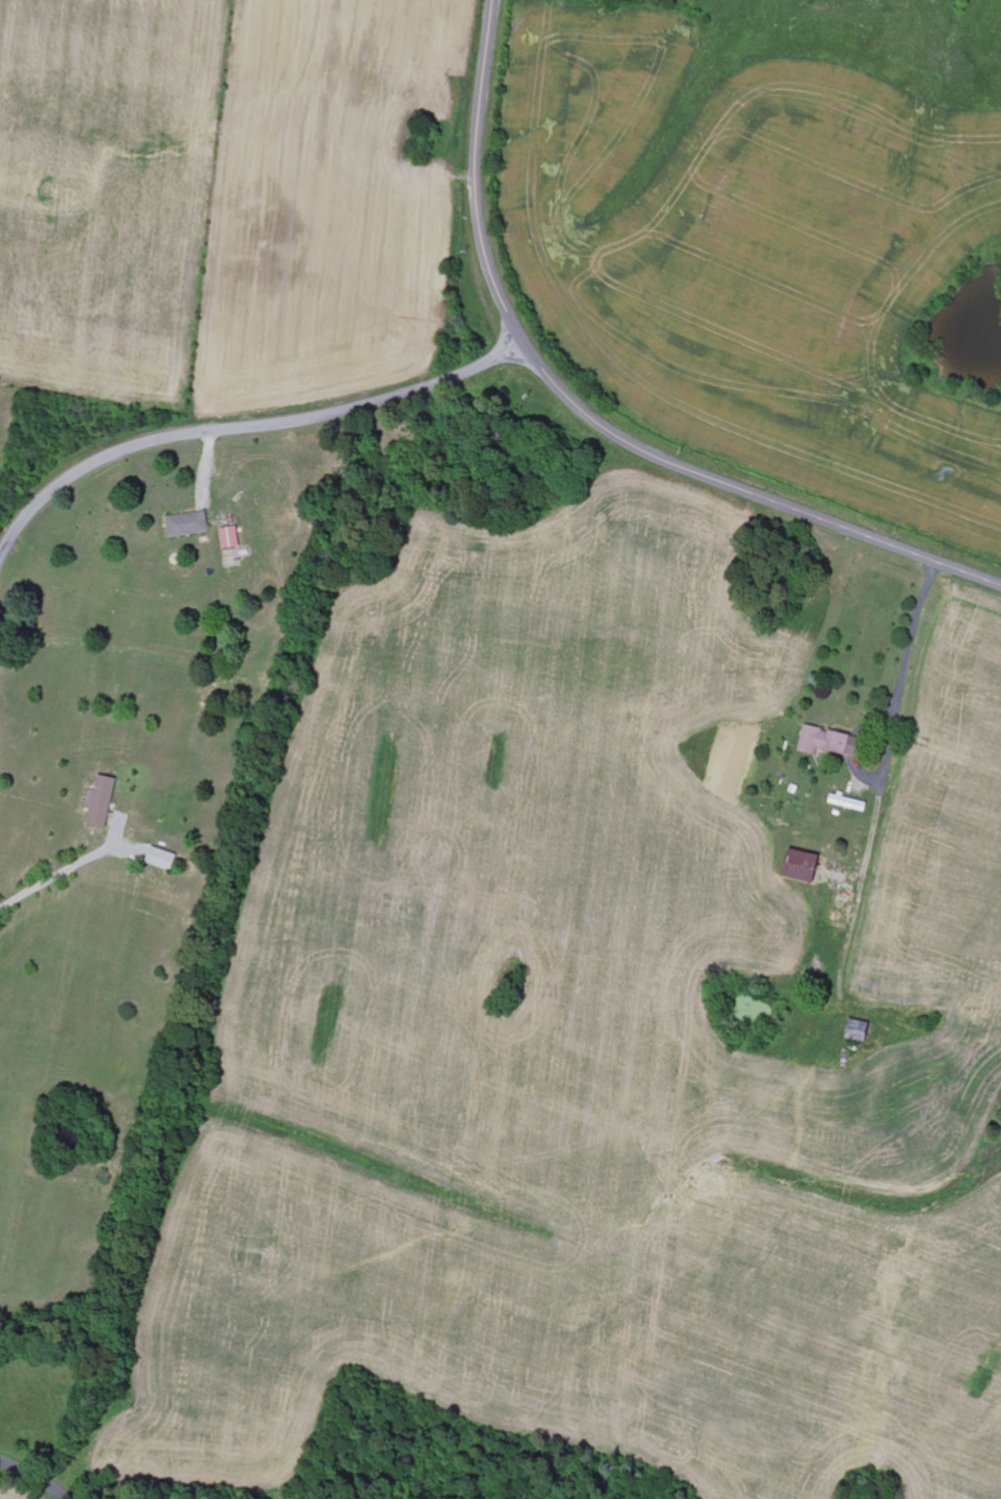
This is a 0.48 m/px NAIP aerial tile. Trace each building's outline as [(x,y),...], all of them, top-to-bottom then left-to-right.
[(210,512),(169,516),(171,538),(212,534),(210,512)] [(225,549),(243,548),(241,527),(223,528),(225,549)] [(820,756),(821,750),(859,757),(861,747),(854,745),(856,736),(807,726),(801,752),(820,756)] [(110,829),(121,780),(102,775),(91,825),(110,829)] [(841,796),(833,794),(831,805),(869,812),(871,801),(841,796)] [(151,865),(177,871),(181,853),(154,848),(151,865)] [(827,858),(795,850),(789,877),(820,885),(827,858)]
